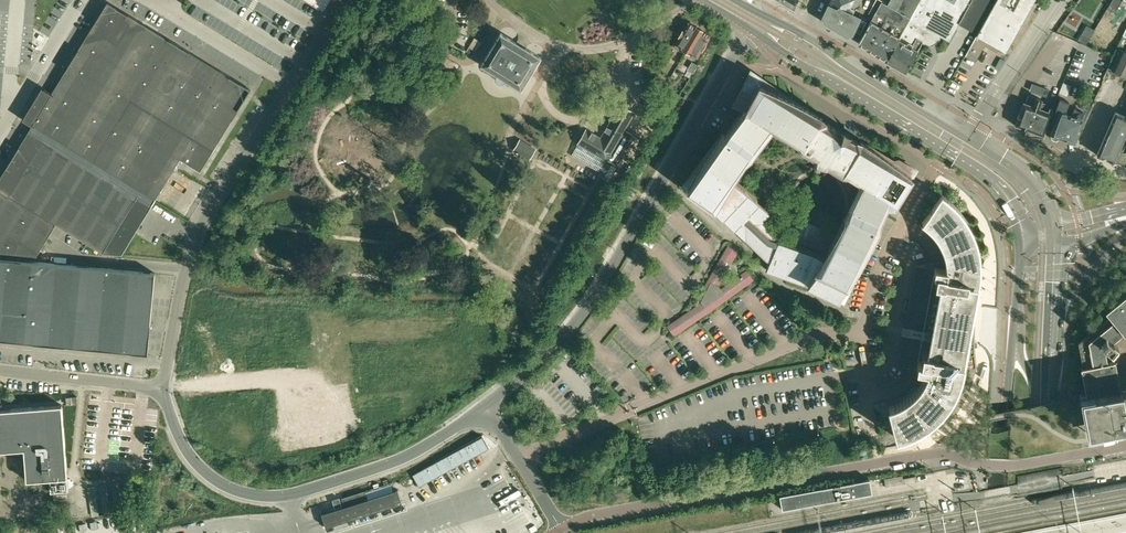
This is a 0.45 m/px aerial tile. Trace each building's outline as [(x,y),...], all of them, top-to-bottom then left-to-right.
[(324,11),(330,0),(306,0),(324,11)] [(863,27),(868,18),(860,15),(859,17),(852,14),(854,9),(850,7),(853,0),(832,0),(830,3),(830,2),(823,17),(824,21),(832,26),(834,28),(834,27),(838,29),(838,30),(840,31),(847,35),(852,33),(853,30),(860,33),(863,27)] [(877,54),(878,54),(880,55),(887,60),(898,39),(910,19),(921,0),(890,0),(887,5),(881,2),(866,29),(858,42),(859,43),(860,43),(862,44),(861,44),(875,52),(877,53),(877,54)] [(942,37),(949,41),(960,22),(978,32),(996,0),(921,0),(910,19),(941,36),(942,37)] [(985,45),(987,42),(1005,52),(1034,0),(996,0),(978,32),(965,55),(966,56),(967,54),(970,56),(969,57),(975,61),(976,61),(985,45)] [(1108,7),(1116,11),(1122,0),(1112,0),(1108,7)] [(32,125),(29,130),(152,206),(155,200),(173,170),(176,165),(180,159),(200,172),(251,89),(107,2),(51,94),(42,88),(23,119),(32,125)] [(907,69),(923,41),(925,43),(926,43),(928,43),(930,44),(931,43),(932,43),(933,43),(935,42),(937,41),(938,40),(939,39),(941,36),(910,19),(898,39),(887,60),(905,70),(906,70),(907,70),(907,69)] [(1064,20),(1058,29),(1070,36),(1076,27),(1064,20)] [(696,27),(695,27),(688,23),(683,31),(683,30),(679,37),(680,37),(676,44),(674,47),(679,49),(680,47),(686,50),(699,29),(696,27)] [(709,35),(702,31),(699,29),(686,50),(693,54),(691,57),(695,59),(697,57),(701,50),(705,44),(705,43),(709,35)] [(531,75),(532,73),(541,57),(500,33),(481,65),(496,74),(499,81),(506,80),(522,90),(531,75)] [(465,51),(473,56),(481,42),(474,37),(465,51)] [(668,48),(664,56),(669,59),(674,51),(668,48)] [(1111,72),(1125,79),(1125,52),(1121,50),(1110,72),(1111,72)] [(691,77),(693,73),(697,65),(692,62),(685,74),(691,77)] [(842,300),(889,200),(894,203),(894,204),(908,181),(915,169),(912,167),(902,161),(899,159),(890,161),(868,147),(865,146),(854,139),(855,135),(845,129),(843,131),(837,127),(837,126),(836,126),(836,128),(825,121),(818,117),(751,76),(740,93),(734,103),(733,104),(743,110),(699,168),(686,184),(685,186),(686,186),(687,187),(710,205),(746,239),(770,261),(767,270),(813,286),(842,300)] [(1040,136),(1043,137),(1043,135),(1044,136),(1053,112),(1052,112),(1053,108),(1041,103),(1042,100),(1028,94),(1025,102),(1023,102),(1015,125),(1027,130),(1028,128),(1031,130),(1031,131),(1034,132),(1034,136),(1037,136),(1038,134),(1040,135),(1040,136)] [(1063,138),(1069,140),(1074,142),(1082,119),(1085,113),(1073,109),(1071,115),(1063,112),(1064,109),(1065,109),(1067,102),(1059,99),(1050,123),(1054,125),(1051,134),(1051,135),(1051,138),(1051,139),(1056,140),(1059,138),(1060,137),(1060,136),(1060,137),(1060,136),(1060,135),(1064,136),(1064,137),(1063,138)] [(615,165),(633,134),(624,130),(634,112),(620,104),(601,138),(586,129),(578,143),(615,165)] [(1115,161),(1116,160),(1120,150),(1125,137),(1125,115),(1125,116),(1115,112),(1097,153),(1096,154),(1109,159),(1110,159),(1111,160),(1111,159),(1114,160),(1114,161),(1115,161)] [(138,229),(146,215),(152,206),(29,130),(0,178),(0,256),(34,259),(56,224),(88,244),(103,253),(122,255),(135,233),(138,229)] [(535,149),(520,140),(513,150),(529,159),(535,149)] [(631,189),(627,196),(633,200),(637,193),(631,189)] [(928,424),(928,423),(926,420),(929,418),(931,416),(934,414),(936,411),(939,408),(941,406),(943,403),(945,400),(947,397),(949,394),(951,391),(953,388),(954,384),(955,381),(956,378),(957,374),(958,371),(959,367),(953,366),(954,360),(960,361),(960,360),(976,363),(976,360),(973,334),(974,331),(974,315),(974,313),(975,307),(975,301),(976,295),(977,289),(976,289),(967,288),(968,281),(974,282),(975,279),(975,275),(976,272),(976,268),(976,265),(976,261),(975,258),(975,254),(974,251),(974,247),(973,244),(972,240),(971,237),(969,234),(968,230),(966,227),(964,224),(962,221),(965,219),(966,218),(963,214),(960,211),(957,207),(953,203),(950,200),(946,197),(941,194),(922,221),(927,225),(931,229),(934,233),(938,238),(940,241),(941,243),(942,246),(943,248),(944,251),(945,254),(945,257),(946,260),(946,262),(946,265),(946,268),(935,266),(917,368),(927,370),(926,373),(925,376),(924,379),(922,381),(921,384),(919,386),(917,388),(915,390),(913,392),(911,394),(909,396),(907,398),(904,399),(902,401),(899,402),(897,403),(894,404),(891,405),(888,406),(897,438),(900,437),(904,436),(907,435),(910,434),(914,432),(917,431),(920,429),(923,427),(926,425),(928,424)] [(700,303),(667,327),(674,337),(754,281),(746,270),(740,274),(742,277),(740,278),(738,276),(720,289),(718,286),(729,267),(725,265),(727,262),(731,265),(739,252),(727,245),(696,298),(701,301),(700,303)] [(33,342),(33,343),(66,346),(66,345),(131,352),(148,354),(151,326),(150,326),(155,273),(102,268),(0,258),(0,339),(33,342)] [(1105,311),(1110,317),(1078,343),(1083,367),(1081,368),(1086,397),(1121,391),(1115,361),(1107,363),(1106,353),(1108,350),(1112,353),(1118,346),(1113,342),(1124,333),(1124,334),(1125,333),(1125,294),(1105,311)] [(1121,391),(1086,397),(1081,398),(1088,435),(1112,430),(1112,431),(1125,428),(1125,390),(1121,391)] [(67,404),(77,403),(76,396),(66,397),(67,404)] [(24,448),(27,480),(49,478),(50,491),(68,490),(61,404),(0,409),(0,450),(24,448)] [(482,436),(412,475),(419,487),(489,448),(482,436)] [(126,479),(89,486),(95,519),(139,511),(134,478),(126,479)] [(782,509),(870,493),(872,493),(870,481),(870,479),(867,479),(780,495),(780,497),(782,509)] [(398,489),(395,490),(368,499),(365,491),(342,499),(344,506),(322,514),(326,527),(402,503),(400,497),(398,489)] [(339,499),(332,501),(335,509),(342,507),(339,499)]
